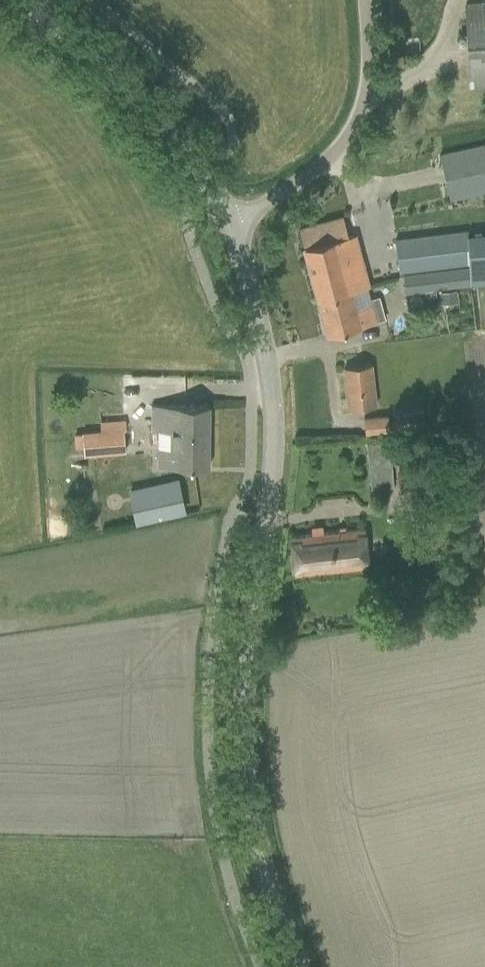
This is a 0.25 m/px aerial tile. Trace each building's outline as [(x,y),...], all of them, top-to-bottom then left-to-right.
[(465,3),(470,85),(484,85),(484,2),(465,3)] [(450,199),(484,191),(484,144),(441,154),(450,199)] [(361,253),(356,234),(348,236),(343,217),(300,229),(305,247),(303,247),(327,334),(346,329),(375,322),(366,289),(370,288),(361,253)] [(395,239),(399,271),(472,262),(468,230),(395,239)] [(403,274),(405,292),(472,284),(469,266),(403,274)] [(457,299),(456,290),(440,292),(441,301),(457,299)] [(345,368),(349,407),(376,405),(373,365),(345,368)] [(158,466),(189,466),(209,466),(209,405),(150,404),(150,435),(158,435),(158,466)] [(425,427),(423,411),(394,414),(395,430),(425,427)] [(364,418),(366,433),(390,431),(388,415),(364,418)] [(82,432),(84,456),(125,453),(124,429),(82,432)] [(366,442),(370,488),(393,486),(389,440),(366,442)] [(179,488),(132,498),(137,520),(183,509),(179,488)] [(290,537),(294,573),(368,565),(364,529),(290,537)]
